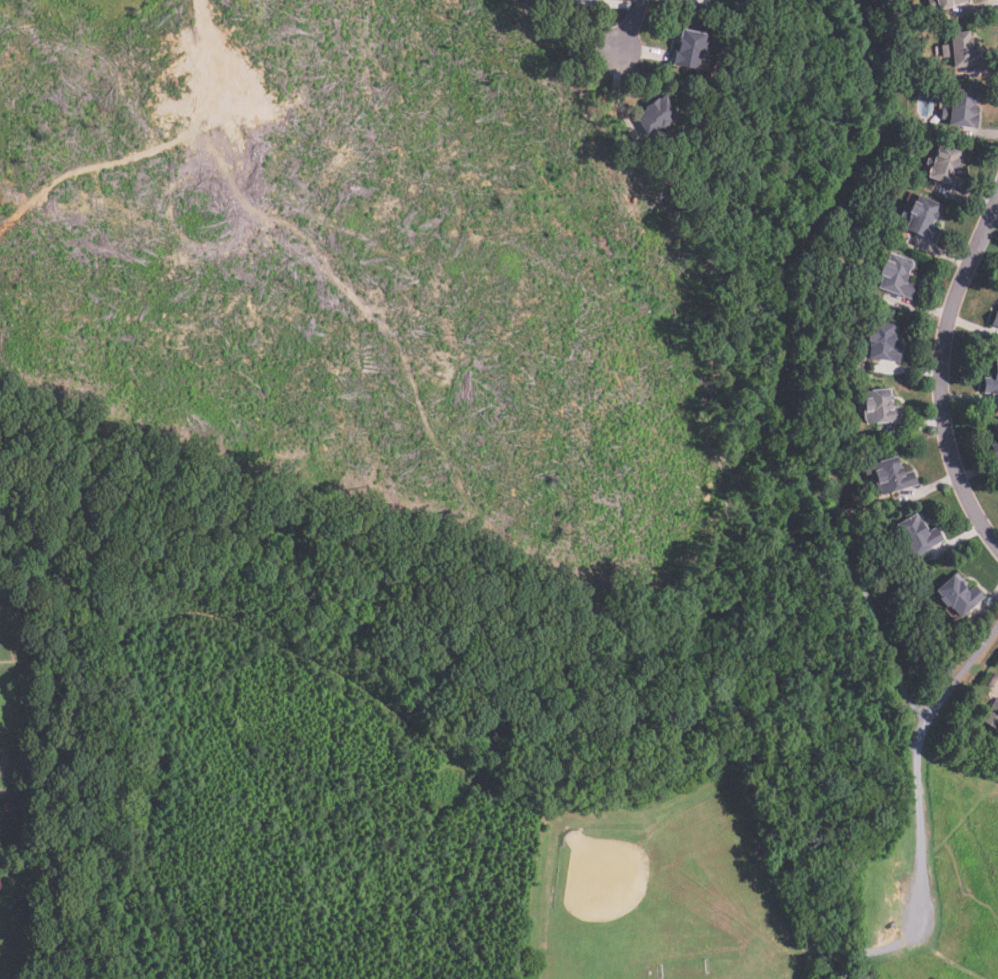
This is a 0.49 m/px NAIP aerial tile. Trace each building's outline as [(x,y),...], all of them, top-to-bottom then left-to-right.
[(928,11),(925,0),(968,0),(968,2),(928,11)] [(704,35),(702,43),(705,44),(703,56),(700,55),(699,59),(698,59),(695,71),(671,66),(676,38),(678,39),(680,30),(704,35)] [(980,64),(952,68),(950,58),(943,59),(941,45),(949,44),(948,33),(969,31),(970,38),(971,38),(972,47),(971,47),(971,52),(978,51),(980,64)] [(977,128),(947,126),(948,120),(941,120),(942,110),(950,111),(951,89),(979,91),(978,103),(975,103),(974,114),(978,114),(977,128)] [(645,137),(634,116),(645,110),(643,106),(657,99),(658,99),(664,96),(677,118),(668,123),(666,127),(663,129),(666,134),(652,141),(649,135),(645,137)] [(959,190),(926,179),(938,144),(966,153),(961,167),(957,165),(955,169),(965,173),(959,190)] [(933,243),(903,230),(907,220),(902,218),(910,200),(915,201),(917,195),(941,205),(932,226),(939,229),(933,243)] [(910,299),(878,289),(882,277),(877,275),(882,259),(888,260),(890,254),(915,261),(912,272),(909,271),(906,282),(915,285),(910,299)] [(899,363),(866,359),(869,342),(865,341),(866,330),(869,331),(870,322),(895,325),(892,347),(901,348),(899,363)] [(995,357),(997,357),(997,394),(983,394),(983,380),(991,380),(992,366),(995,366),(995,357)] [(902,422),(864,425),(861,391),(888,388),(889,401),(893,400),(893,408),(901,407),(902,422)] [(990,447),(997,444),(997,460),(995,461),(990,447)] [(917,485),(880,496),(879,492),(877,493),(871,475),(865,477),(862,466),(896,456),(899,468),(901,467),(904,474),(913,472),(917,485)] [(944,540),(906,562),(898,550),(905,546),(894,526),(915,514),(919,522),(924,519),(930,530),(936,527),(944,540)] [(984,597),(960,619),(949,606),(946,609),(938,599),(941,597),(935,590),(953,574),(955,577),(959,574),(971,588),(974,585),(984,597)] [(8,593),(0,596),(0,586),(5,584),(8,593)] [(996,696),(997,697),(997,725),(992,734),(986,730),(989,725),(981,720),(996,696)]
